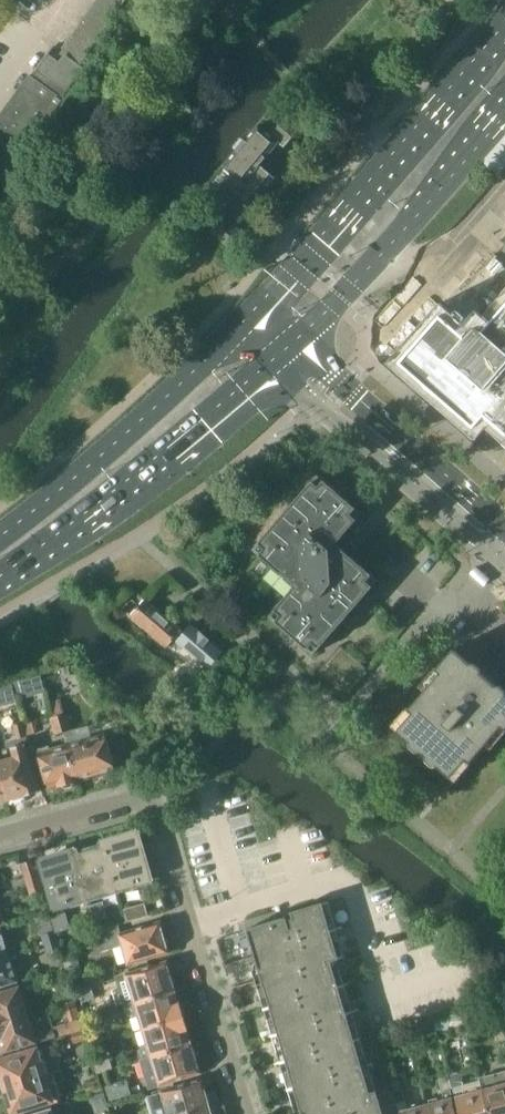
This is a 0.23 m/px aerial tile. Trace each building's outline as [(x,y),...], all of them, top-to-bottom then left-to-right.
[(132,0),(108,0),(124,12),(132,0)] [(69,86),(53,74),(62,63),(48,53),(36,70),(49,81),(45,87),(36,81),(24,96),(19,93),(0,119),(0,126),(20,142),(12,152),(19,158),(28,147),(61,100),(60,99),(70,86),(69,86)] [(66,57),(62,63),(53,74),(69,86),(81,69),(66,57)] [(268,131),(259,124),(225,165),(233,173),(223,186),(248,208),(275,177),(261,165),(279,143),(285,147),(296,133),(280,118),(268,131)] [(213,206),(200,222),(230,248),(243,232),(213,206)] [(484,330),(479,326),(474,327),(465,336),(441,315),(401,362),(475,427),(485,414),(504,431),(504,306),(484,330)] [(337,543),(363,513),(318,474),(253,549),(295,586),(269,616),(288,632),(283,639),(290,644),(295,638),(314,655),(379,580),(337,543)] [(146,599),(132,615),(168,646),(173,641),(175,639),(210,668),(213,664),(224,651),(223,651),(191,624),(185,631),(182,629),(146,599)] [(484,675),(454,649),(436,669),(441,672),(409,709),(413,712),(398,730),(451,776),(466,758),(471,762),(502,726),(504,728),(504,693),(484,675)] [(41,675),(31,678),(35,694),(46,692),(41,675)] [(14,683),(17,695),(23,693),(20,681),(14,683)] [(61,698),(50,700),(54,718),(59,716),(64,732),(73,730),(68,713),(65,714),(61,698)] [(64,732),(59,716),(54,718),(50,719),(54,734),(64,732)] [(24,722),(13,725),(16,738),(27,736),(24,722)] [(106,734),(68,744),(77,779),(115,769),(114,765),(116,762),(114,755),(111,753),(106,734)] [(0,761),(0,769),(8,800),(12,799),(15,800),(22,798),(23,796),(26,795),(26,796),(38,792),(27,755),(28,754),(25,744),(12,747),(15,757),(0,761)] [(50,746),(39,749),(39,752),(49,787),(58,784),(59,787),(63,786),(66,788),(73,786),(74,783),(78,782),(77,779),(68,744),(51,749),(50,746)] [(5,803),(6,800),(8,800),(0,769),(0,804),(5,803)] [(104,842),(106,849),(118,888),(150,878),(137,833),(104,842)] [(118,888),(106,849),(77,858),(88,896),(118,888)] [(43,860),(56,906),(88,896),(77,858),(75,851),(43,860)] [(25,877),(28,888),(41,884),(34,859),(21,863),(25,877)] [(28,888),(25,877),(12,881),(15,892),(28,888)] [(41,884),(28,888),(30,897),(43,892),(41,884)] [(104,900),(87,905),(92,922),(109,917),(104,900)] [(247,928),(262,978),(256,980),(296,1113),(384,1113),(337,958),(346,956),(329,900),(291,911),(292,914),(280,918),(247,928)] [(124,908),(128,922),(149,915),(145,903),(124,908)] [(50,916),(55,931),(56,932),(71,928),(66,911),(50,916)] [(122,933),(119,924),(95,931),(101,950),(123,944),(129,963),(169,951),(160,922),(122,933)] [(9,955),(1,928),(0,929),(0,957),(9,955)] [(42,935),(45,944),(58,940),(56,932),(55,931),(42,935)] [(61,949),(58,940),(45,944),(48,954),(61,949)] [(17,980),(9,955),(0,957),(0,986),(17,980)] [(71,985),(85,981),(78,956),(64,960),(71,985)] [(125,1004),(135,1001),(175,989),(166,962),(117,977),(125,1004)] [(33,979),(24,982),(27,993),(36,990),(33,979)] [(96,998),(91,985),(78,989),(82,1002),(96,998)] [(27,1014),(19,988),(0,994),(0,1022),(27,1014)] [(183,1016),(175,989),(135,1001),(143,1028),(183,1016)] [(78,1006),(76,1000),(65,1003),(67,1010),(78,1006)] [(482,1009),(463,1014),(467,1029),(486,1024),(482,1009)] [(1,1042),(3,1050),(35,1040),(27,1014),(0,1022),(0,1043),(1,1042)] [(143,1028),(152,1056),(192,1044),(183,1016),(143,1028)] [(76,1032),(76,1031),(74,1021),(58,1025),(61,1036),(71,1033),(76,1032)] [(39,1032),(42,1043),(58,1039),(54,1028),(39,1032)] [(74,1044),(88,1039),(85,1028),(76,1031),(76,1032),(71,1033),(74,1044)] [(62,1070),(59,1057),(53,1059),(49,1044),(0,1060),(0,1071),(5,1087),(62,1070)] [(152,1056),(160,1083),(200,1071),(192,1044),(152,1056)] [(110,1057),(94,1061),(98,1073),(113,1068),(110,1057)] [(454,1097),(455,1097),(460,1113),(490,1113),(480,1077),(479,1077),(480,1080),(464,1084),(461,1072),(458,1073),(457,1068),(453,1069),(452,1064),(446,1065),(449,1075),(454,1097)] [(53,1100),(52,1098),(61,1095),(57,1082),(65,1080),(62,1070),(5,1087),(13,1113),(53,1100)] [(480,1077),(490,1113),(504,1113),(504,1070),(480,1077)] [(428,1113),(458,1113),(453,1097),(454,1097),(449,1075),(438,1078),(444,1100),(426,1105),(428,1113)] [(103,1088),(100,1078),(86,1083),(89,1093),(103,1088)] [(127,1078),(105,1085),(110,1101),(132,1094),(127,1078)] [(169,1113),(189,1113),(210,1108),(202,1078),(146,1095),(150,1108),(166,1103),(169,1113)] [(426,1105),(408,1109),(402,1088),(393,1090),(399,1113),(428,1113),(426,1105)] [(106,1097),(94,1100),(98,1111),(109,1107),(106,1097)]
